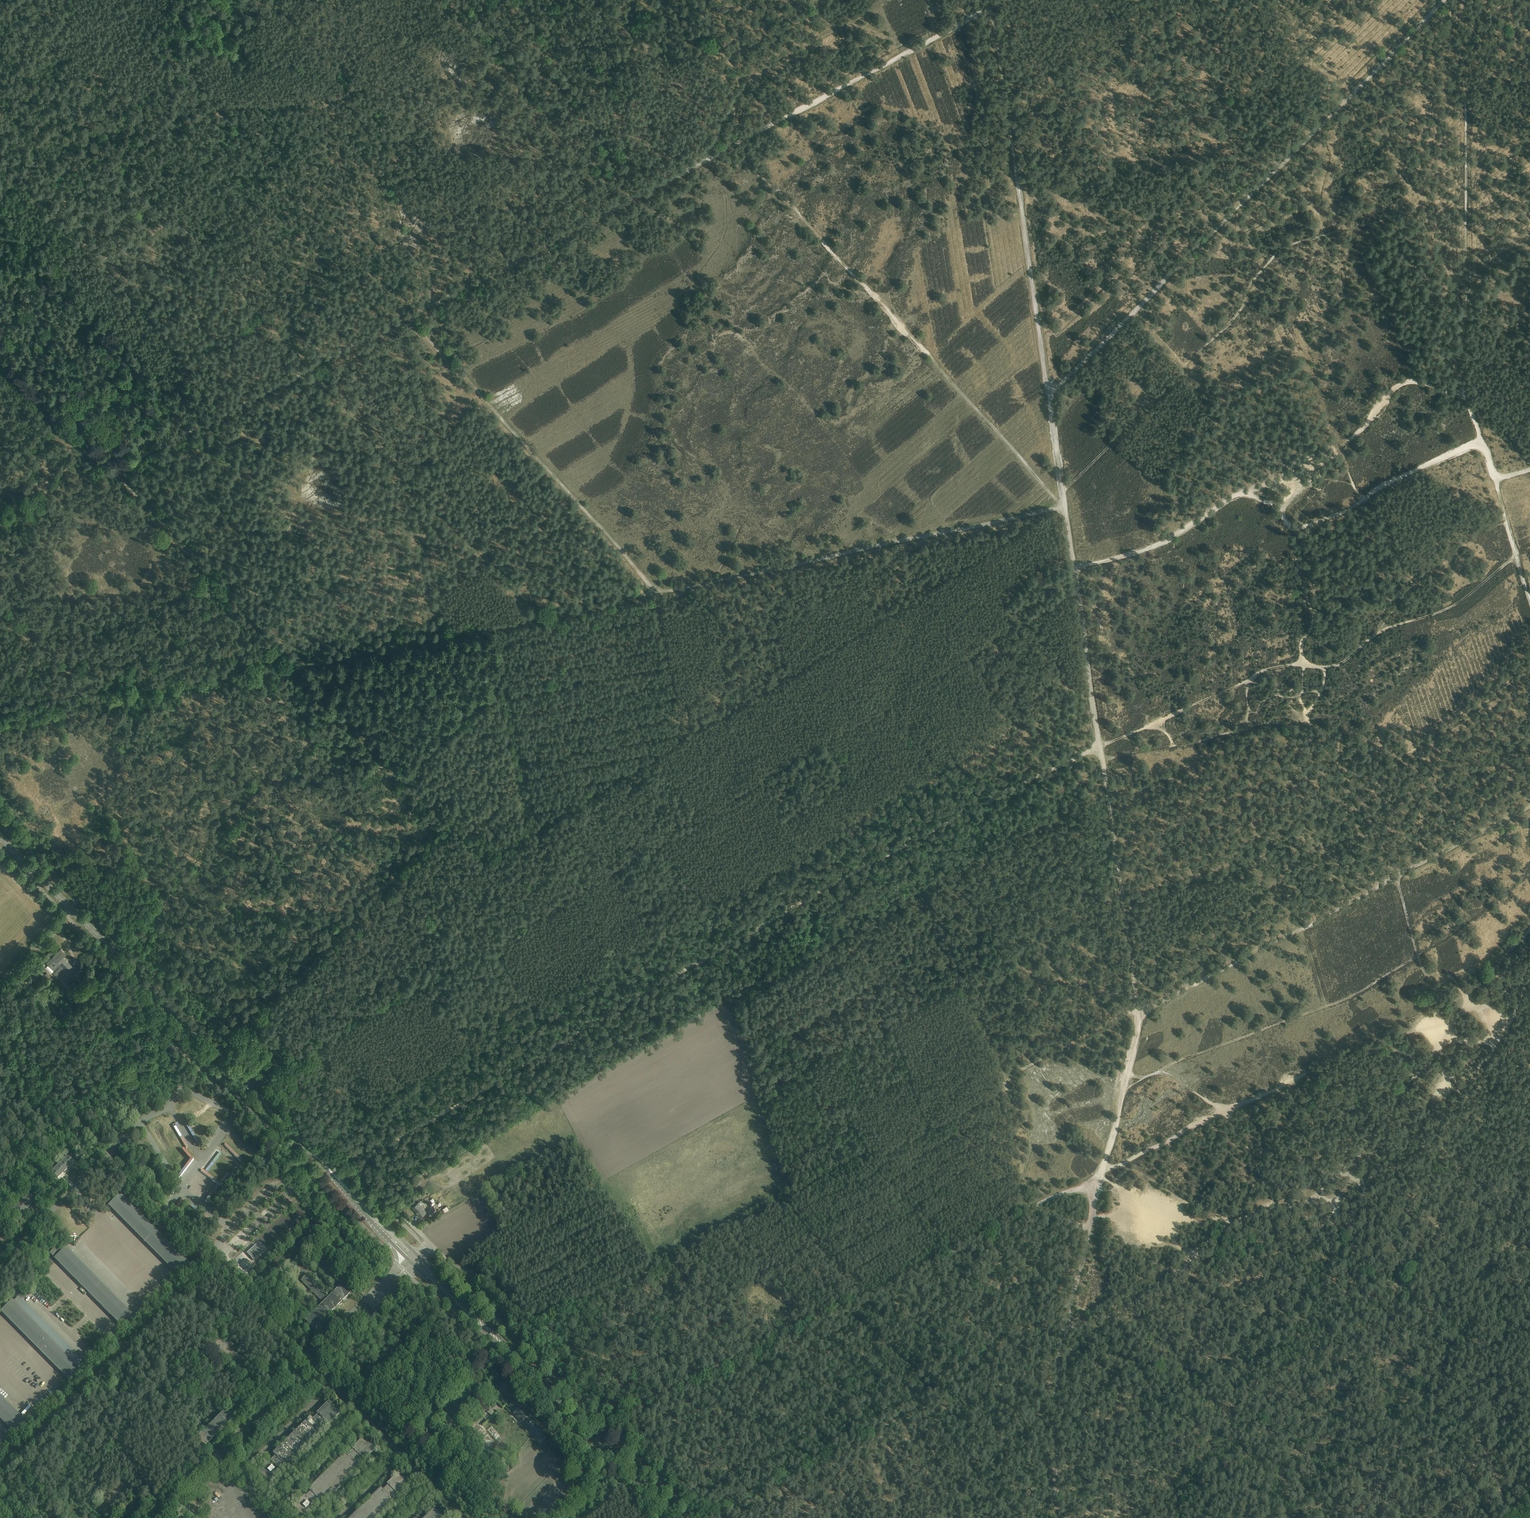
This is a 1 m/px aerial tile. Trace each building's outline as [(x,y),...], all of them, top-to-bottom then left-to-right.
[(53,973),(59,979),(60,980),(61,978),(67,984),(78,972),(84,969),(82,965),(75,968),(73,966),(73,967),(63,957),(66,954),(61,948),(58,952),(54,948),(47,954),(51,958),(47,963),(54,970),(58,967),(53,973)] [(240,1163),(243,1161),(225,1144),(223,1146),(240,1163)] [(177,1175),(180,1177),(194,1158),(182,1150),(181,1152),(189,1158),(177,1175)] [(68,1155),(51,1172),(58,1178),(75,1162),(68,1155)] [(421,1183),(418,1178),(411,1182),(415,1187),(421,1183)] [(206,1202),(218,1189),(216,1187),(204,1200),(206,1202)] [(34,1202),(37,1199),(30,1192),(13,1209),(20,1216),(23,1213),(34,1202)] [(120,1194),(110,1205),(179,1275),(190,1265),(120,1194)] [(419,1202),(412,1207),(420,1217),(426,1212),(419,1202)] [(434,1206),(427,1211),(431,1216),(438,1211),(434,1206)] [(66,1248),(62,1252),(56,1247),(50,1253),(55,1259),(122,1327),(124,1330),(136,1318),(133,1316),(68,1249),(66,1248)] [(328,1294),(327,1294),(308,1274),(302,1281),(321,1300),(322,1298),(325,1301),(305,1320),(314,1330),(354,1290),(346,1281),(343,1284),(340,1282),(342,1280),(323,1260),(316,1267),(335,1286),(335,1287),(337,1285),(340,1288),(328,1299),(326,1296),(328,1294)] [(18,1297),(13,1302),(80,1370),(85,1364),(18,1297)] [(12,1301),(1,1312),(68,1380),(71,1383),(82,1372),(80,1370),(13,1302),(12,1301)] [(286,1349),(271,1333),(264,1340),(278,1356),(286,1349)] [(391,1346),(386,1351),(393,1357),(397,1353),(391,1346)] [(454,1410),(467,1396),(462,1392),(449,1405),(454,1410)] [(13,1433),(16,1436),(27,1426),(24,1423),(0,1398),(0,1420),(13,1433)] [(288,1470),(326,1433),(324,1431),(341,1414),(329,1402),(312,1419),(310,1417),(273,1455),(275,1456),(258,1473),(270,1485),(287,1468),(288,1470)] [(510,1407),(513,1410),(518,1415),(517,1416),(521,1420),(522,1419),(525,1422),(525,1423),(528,1426),(532,1422),(519,1409),(518,1410),(512,1404),(510,1407)] [(236,1417),(228,1408),(196,1441),(204,1449),(236,1417)] [(309,1490),(310,1492),(293,1508),(302,1517),(306,1517),(322,1503),(324,1505),(361,1468),(359,1466),(376,1450),(365,1438),(347,1454),(346,1453),(309,1490)] [(411,1485),(400,1473),(383,1489),(381,1488),(350,1517),(382,1517),(397,1503),(395,1501),(411,1485)]
